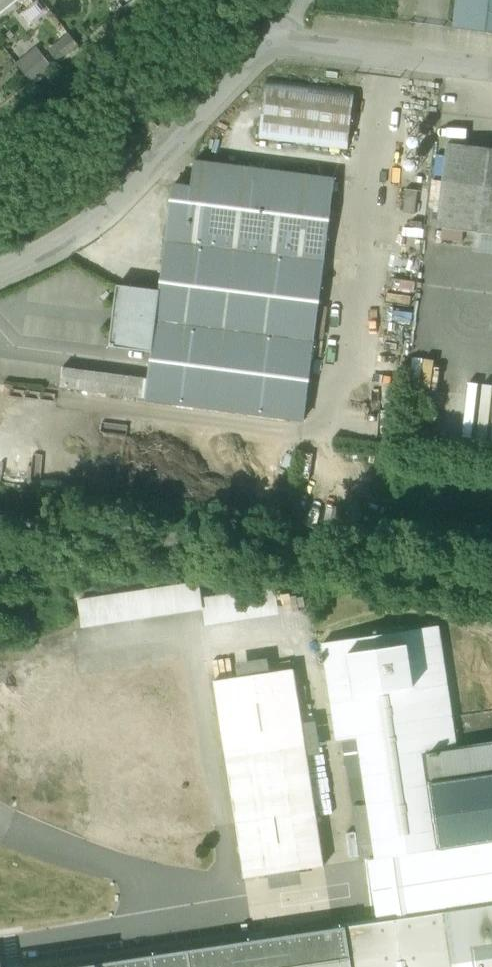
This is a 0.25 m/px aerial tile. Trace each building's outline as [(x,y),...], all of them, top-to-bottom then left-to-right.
[(456,28),(491,33),(491,0),(459,0),(456,28)] [(355,91),(268,81),(261,141),(348,151),(355,91)] [(152,119),(142,129),(150,137),(160,126),(152,119)] [(448,143),(438,227),(491,234),(491,148),(448,143)] [(232,155),(223,154),(222,162),(231,163),(232,155)] [(192,190),(173,187),(160,291),(152,352),(148,378),(145,398),(304,420),(335,180),(195,163),(192,190)] [(418,192),(406,190),(404,214),(416,215),(418,192)] [(160,291),(118,285),(110,346),(152,352),(160,291)] [(432,383),(433,356),(411,356),(410,382),(432,383)] [(83,370),(63,368),(60,387),(81,389),(83,370)] [(101,372),(83,370),(81,389),(98,392),(101,372)] [(148,378),(101,372),(98,392),(145,398),(148,378)] [(472,380),(465,435),(491,439),(491,383),(472,380)] [(78,602),(82,628),(204,609),(202,597),(200,583),(78,602)] [(276,585),(202,597),(204,609),(206,626),(281,615),(276,585)] [(378,858),(443,848),(429,752),(458,747),(440,624),(333,640),(347,740),(354,739),(372,859),(378,858)] [(158,714),(197,708),(188,653),(149,659),(158,714)] [(91,754),(162,742),(158,714),(149,659),(78,671),(86,719),(91,754)] [(217,685),(243,837),(304,828),(307,845),(246,854),(249,877),(331,865),(302,670),(217,685)] [(11,731),(86,719),(78,671),(4,683),(11,731)] [(158,714),(162,742),(167,774),(172,802),(211,796),(197,708),(158,714)] [(97,786),(167,774),(162,742),(91,754),(97,786)] [(443,848),(491,841),(491,742),(458,747),(429,752),(443,848)] [(101,814),(172,802),(167,774),(97,786),(101,814)] [(177,834),(172,802),(101,814),(106,846),(177,834)] [(243,837),(246,854),(307,845),(304,828),(243,837)] [(443,848),(378,858),(387,920),(491,903),(491,841),(443,848)] [(77,966),(491,966),(491,905),(77,966)]
